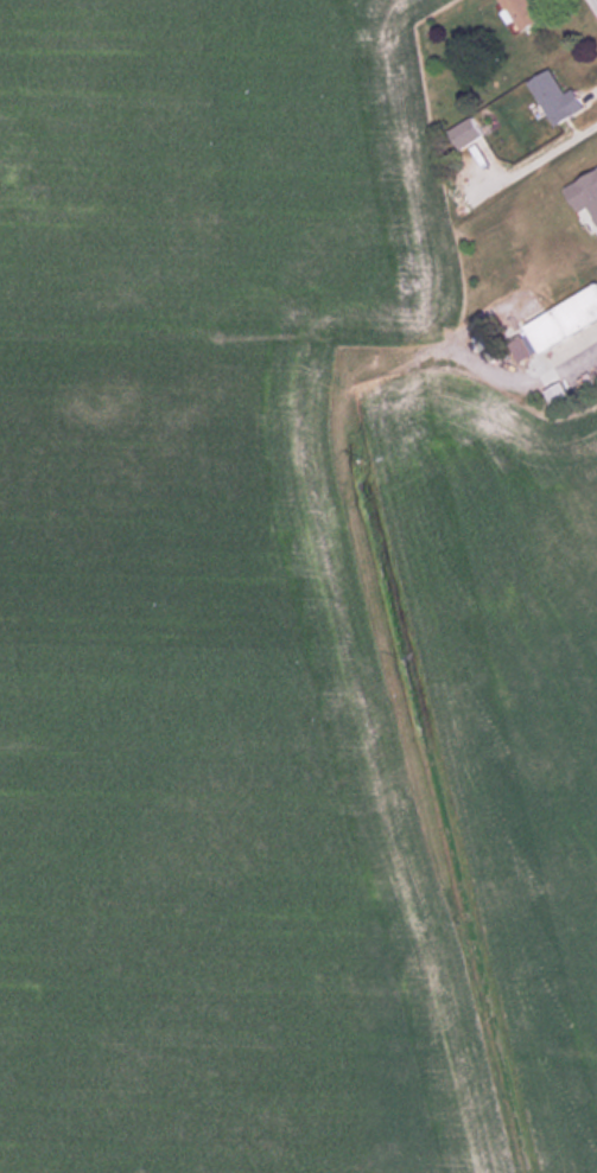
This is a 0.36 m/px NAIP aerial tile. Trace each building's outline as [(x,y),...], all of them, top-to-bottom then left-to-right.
[(533,0),(505,0),(519,32),(543,22),(533,0)] [(529,81),(556,126),(587,107),(575,88),(566,94),(551,68),(529,81)] [(482,137),(473,117),(449,128),(459,148),(482,137)] [(566,187),(579,211),(588,206),(596,222),(596,170),(566,187)] [(529,333),(508,343),(517,362),(596,323),(596,286),(524,322),(529,333)]
